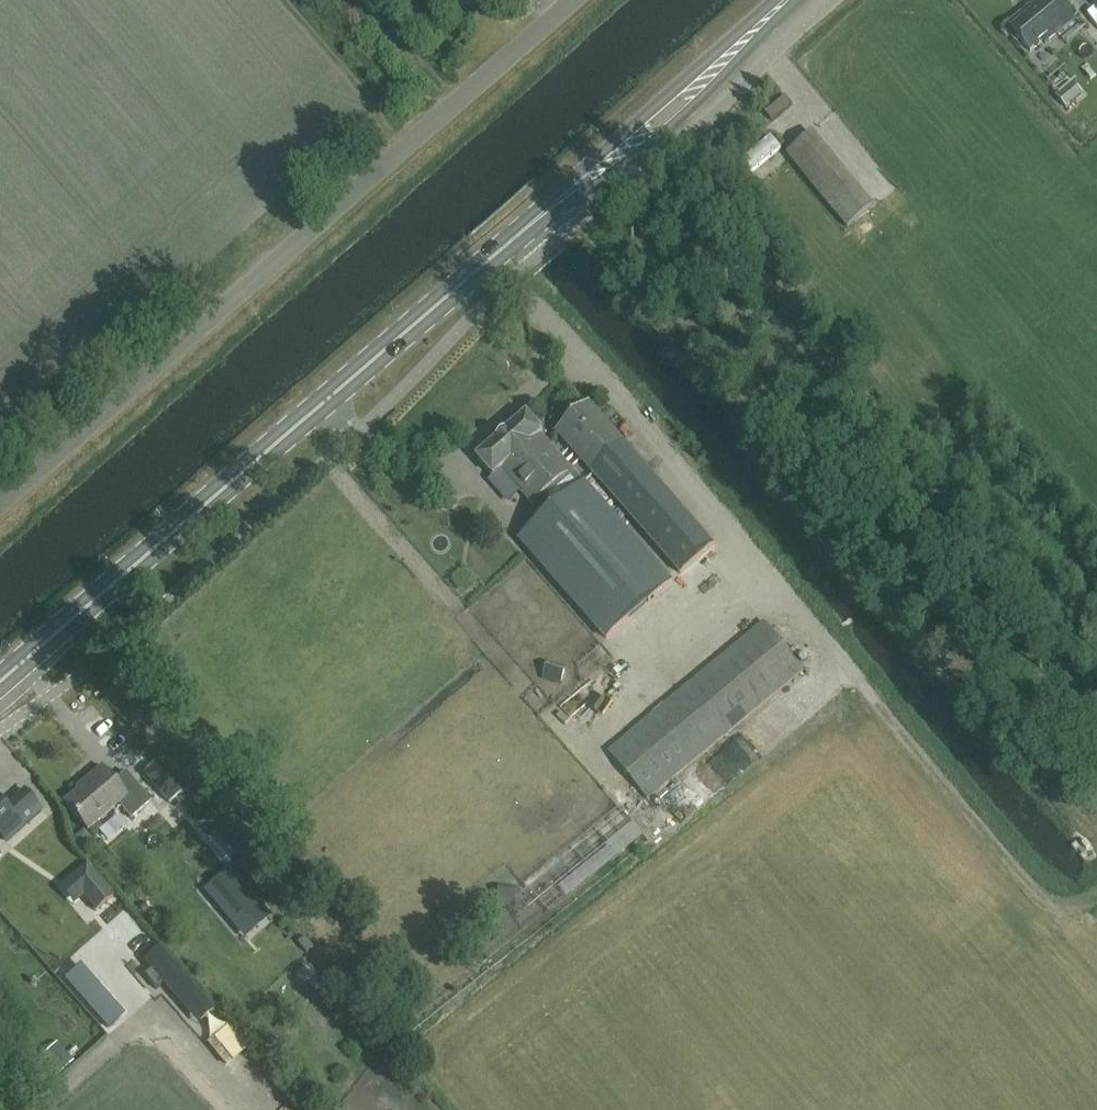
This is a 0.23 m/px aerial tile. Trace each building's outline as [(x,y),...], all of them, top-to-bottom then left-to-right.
[(462,11),(475,0),(453,0),(462,11)] [(1034,10),(1012,29),(1015,32),(1011,36),(1024,51),(1028,48),(1031,51),(1054,31),(1066,45),(1082,32),(1072,21),(1075,19),(1059,0),(1040,0),(1032,7),(1034,10)] [(1067,108),(1083,93),(1073,82),(1056,96),(1067,108)] [(805,139),(818,153),(828,144),(815,130),(805,139)] [(842,170),(827,151),(802,172),(817,190),(842,170)] [(649,472),(650,471),(590,403),(557,433),(593,474),(617,500),(649,472)] [(526,413),(476,457),(492,475),(500,468),(522,493),(533,506),(559,483),(571,473),(570,472),(538,435),(542,431),(526,413)] [(649,472),(617,500),(680,573),(714,544),(650,471),(649,472)] [(521,539),(520,539),(606,638),(671,582),(584,483),(581,485),(571,473),(559,483),(569,496),(521,539)] [(684,610),(669,616),(674,628),(689,622),(684,610)] [(608,751),(647,799),(803,670),(763,622),(608,751)] [(9,799),(32,779),(8,753),(0,760),(0,788),(9,799)] [(181,792),(156,763),(143,773),(169,802),(181,792)] [(129,819),(150,801),(133,781),(121,792),(99,767),(83,782),(85,784),(63,804),(86,830),(117,804),(129,819)] [(3,840),(39,809),(23,791),(3,808),(0,804),(0,837),(3,840)] [(617,822),(605,832),(626,856),(638,845),(617,822)] [(1082,844),(1086,849),(1090,845),(1085,840),(1082,844)] [(86,864),(37,904),(52,922),(83,896),(102,919),(119,905),(86,864)] [(271,917),(238,878),(213,899),(203,908),(211,918),(221,909),(246,938),(271,917)] [(186,1010),(202,996),(159,947),(143,960),(151,968),(144,975),(156,989),(162,984),(186,1010)] [(75,969),(64,978),(108,1028),(119,1019),(75,969)] [(233,1056),(249,1042),(231,1019),(214,1033),(233,1056)]
